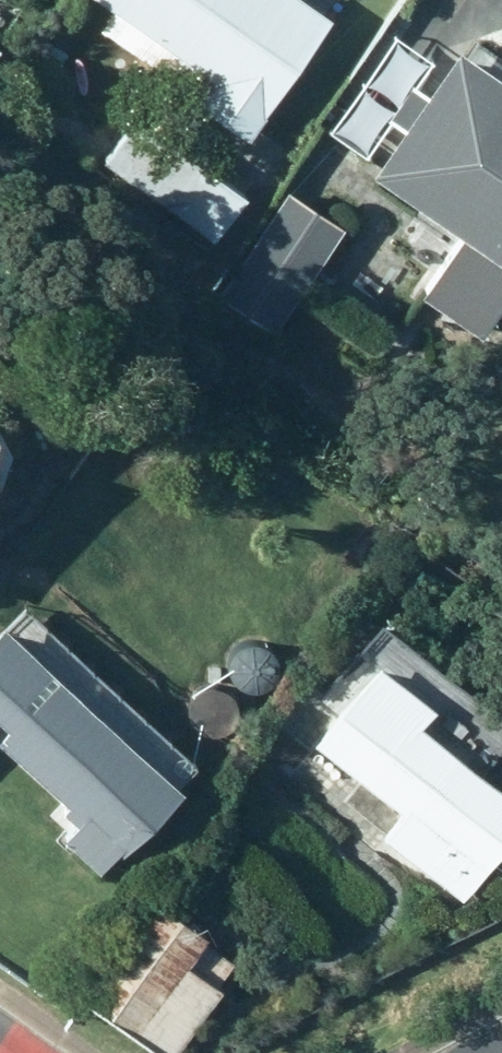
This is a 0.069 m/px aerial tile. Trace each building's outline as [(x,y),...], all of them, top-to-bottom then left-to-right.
[(226,95),(210,119),(251,149),(334,30),(291,0),(88,0),(226,95)] [(464,63),(432,109),(414,98),(393,128),(411,140),(377,187),(465,249),(426,306),(485,348),(501,325),(501,90),(464,63)] [(141,129),(106,170),(205,257),(249,207),(208,173),(200,182),(141,129)] [(303,304),(347,239),(303,207),(258,272),(303,304)] [(0,646),(0,732),(11,742),(1,752),(66,813),(68,847),(105,880),(187,807),(6,639),(0,646)] [(322,755),(404,823),(385,844),(467,914),(501,872),(501,802),(426,740),(438,725),(385,681),(322,755)] [(142,1052),(186,1052),(227,997),(221,994),(238,970),(159,912),(86,1011),(142,1052)]
